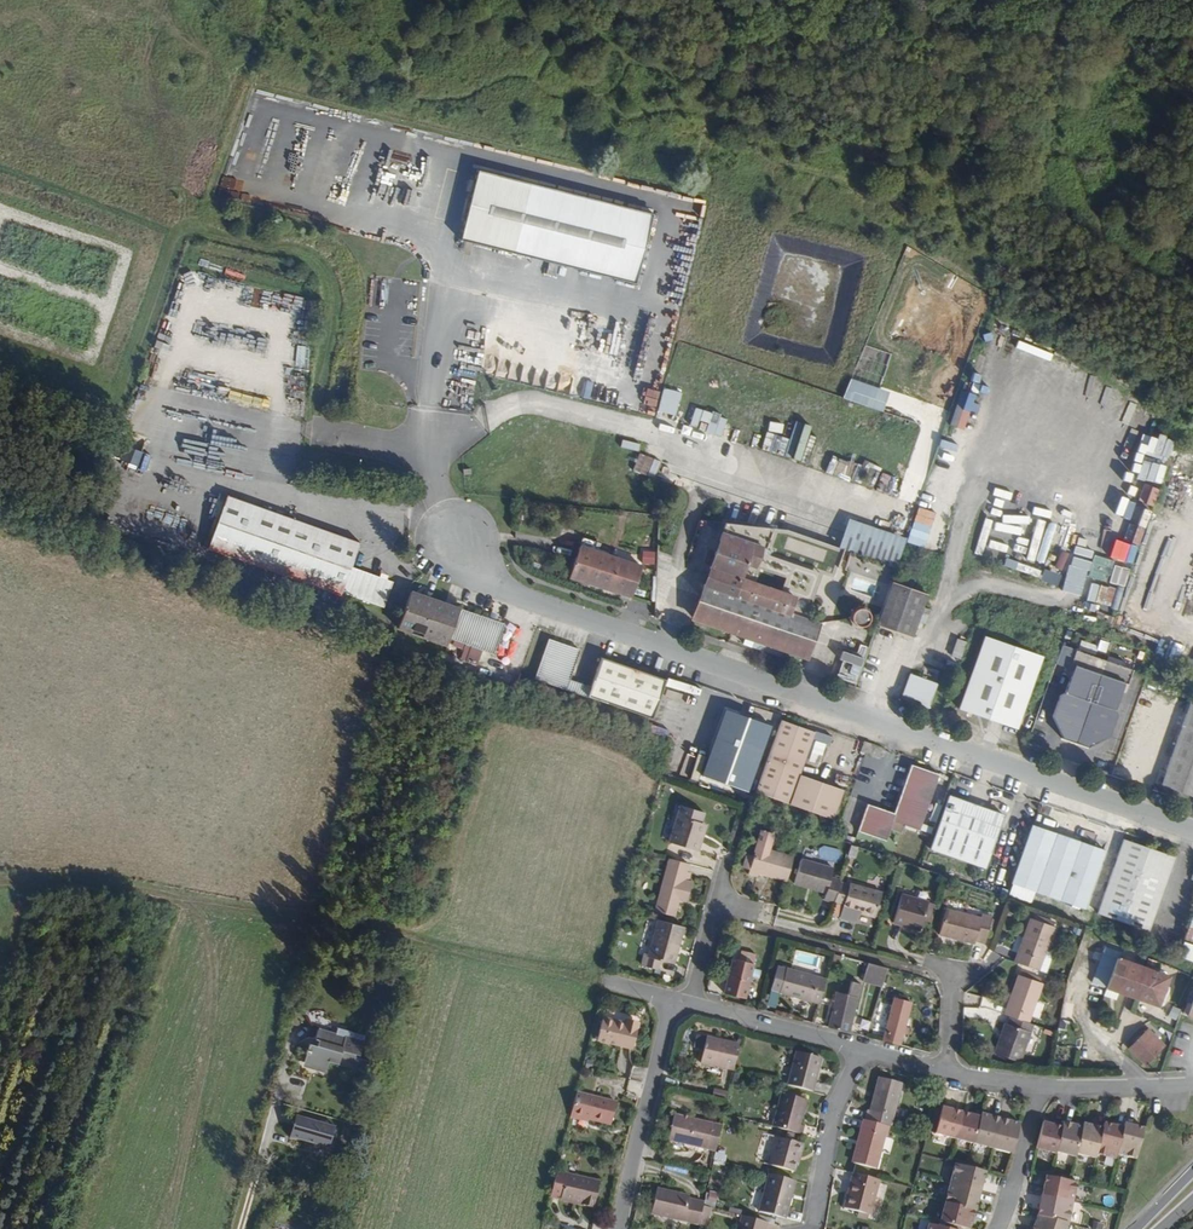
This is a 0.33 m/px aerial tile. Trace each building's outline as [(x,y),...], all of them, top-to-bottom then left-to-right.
[(457,244),(641,289),(657,223),(477,178),(457,244)] [(851,378),(845,398),(884,410),(890,390),(851,378)] [(658,410),(676,415),(683,391),(665,386),(658,410)] [(968,416),(982,420),(987,403),(972,399),(968,416)] [(729,423),(720,421),(722,414),(697,406),(691,425),(725,436),(729,423)] [(980,442),(986,425),(959,414),(952,431),(980,442)] [(873,487),(881,466),(866,461),(864,466),(834,455),(829,471),(873,487)] [(883,472),(878,487),(891,491),(896,476),(883,472)] [(922,496),(912,528),(929,533),(939,502),(922,496)] [(207,556),(296,585),(314,532),(222,503),(207,556)] [(845,519),(835,547),(840,549),(892,567),(901,539),(845,519)] [(784,530),(769,529),(721,526),(701,585),(689,618),(803,658),(816,624),(786,614),(791,597),(775,592),(749,583),(736,578),(737,578),(741,567),(751,570),(754,571),(754,569),(760,553),(817,574),(830,578),(840,549),(835,547),(784,530)] [(296,585),(339,599),(356,545),(314,532),(296,585)] [(565,575),(626,596),(636,566),(575,546),(565,575)] [(802,619),(807,604),(817,574),(760,553),(754,569),(780,579),(775,592),(791,597),(786,614),(802,619)] [(741,567),(737,578),(749,583),(754,571),(751,570),(741,567)] [(1041,578),(1056,585),(1061,575),(1046,568),(1041,578)] [(910,636),(926,589),(892,577),(886,595),(876,624),(910,636)] [(447,644),(449,639),(459,609),(410,593),(398,627),(447,644)] [(449,639),(493,653),(502,624),(459,609),(449,639)] [(848,629),(852,630),(855,630),(858,628),(861,626),(862,622),(863,619),(862,616),(860,613),(857,611),(854,610),(851,610),(848,610),(845,612),(843,615),(842,618),(842,621),(843,625),(845,628),(848,629)] [(1016,728),(1040,656),(983,636),(958,708),(1016,728)] [(950,656),(959,659),(965,642),(956,638),(950,656)] [(836,676),(856,682),(867,647),(847,641),(836,676)] [(536,679),(654,719),(667,678),(599,655),(589,683),(568,676),(577,651),(549,642),(536,679)] [(1110,713),(1114,702),(1112,699),(1117,685),(1123,686),(1127,672),(1056,648),(1050,666),(1065,671),(1066,668),(1071,669),(1067,683),(1063,684),(1060,695),(1055,698),(1048,720),(1057,740),(1057,741),(1084,750),(1084,748),(1105,740),(1112,718),(1110,713)] [(928,673),(925,680),(936,683),(940,685),(943,678),(928,673)] [(928,705),(936,683),(925,680),(907,674),(899,695),(919,702),(928,705)] [(1190,698),(1161,783),(1192,795),(1192,699),(1190,698)] [(700,780),(743,795),(768,725),(724,709),(700,780)] [(842,785),(798,771),(802,754),(808,736),(810,728),(777,718),(754,791),(833,815),(842,785)] [(823,763),(829,734),(816,731),(810,760),(823,763)] [(811,737),(808,736),(802,754),(807,755),(811,737)] [(870,753),(873,744),(864,741),(860,750),(865,751),(870,753)] [(884,843),(890,826),(902,830),(904,824),(918,828),(936,776),(911,767),(894,815),(866,806),(857,833),(884,843)] [(985,868),(1004,816),(948,796),(930,848),(985,868)] [(695,837),(699,822),(697,822),(700,812),(677,806),(668,842),(695,850),(699,838),(695,837)] [(1085,908),(1104,851),(1032,826),(1012,884),(1085,908)] [(786,882),(793,854),(766,847),(770,831),(758,827),(751,854),(746,853),(742,866),(748,867),(747,871),(747,872),(748,873),(756,875),(757,873),(786,882)] [(1149,932),(1175,858),(1123,840),(1097,914),(1149,932)] [(854,856),(857,846),(850,844),(847,854),(854,856)] [(689,880),(691,873),(686,872),(688,863),(668,858),(655,910),(675,915),(679,898),(686,901),(691,880),(689,880)] [(822,898),(841,904),(860,910),(859,914),(873,918),(881,891),(829,876),(830,868),(799,859),(792,883),(823,892),(822,898)] [(921,922),(927,902),(901,894),(892,923),(902,926),(903,922),(920,927),(921,922)] [(928,925),(934,905),(927,902),(921,922),(928,925)] [(859,914),(860,910),(841,904),(838,918),(857,923),(859,914)] [(985,942),(991,916),(982,914),(982,918),(947,910),(940,935),(976,943),(977,940),(985,942)] [(1056,922),(1036,915),(1035,920),(1055,927),(1056,922)] [(1182,947),(1192,951),(1192,916),(1182,947)] [(1041,971),(1055,927),(1035,920),(1032,919),(1017,963),(1041,971)] [(683,926),(657,920),(648,955),(644,954),(641,965),(658,969),(660,959),(673,963),(683,926)] [(920,927),(903,922),(902,926),(919,931),(920,927)] [(1169,977),(1121,959),(1123,954),(1107,948),(1094,983),(1158,1006),(1169,977)] [(753,963),(755,954),(734,949),(732,958),(753,963)] [(833,954),(831,964),(839,966),(841,957),(833,954)] [(745,997),(753,963),(732,958),(724,992),(745,997)] [(882,987),(888,969),(868,964),(863,982),(882,987)] [(771,992),(819,1004),(826,980),(777,968),(771,992)] [(1005,1015),(1014,1018),(1012,1026),(1007,1040),(1004,1039),(999,1055),(1022,1062),(1035,1025),(1029,1023),(1043,983),(1019,975),(1005,1015)] [(850,1031),(862,984),(853,982),(849,995),(838,992),(829,1026),(850,1031)] [(340,1019),(348,1020),(352,1001),(333,997),(332,1003),(305,997),(303,1008),(307,1008),(305,1015),(294,1013),(290,1032),(314,1037),(315,1029),(351,1037),(353,1028),(339,1025),(340,1019)] [(1189,1015),(1192,1003),(1192,1002),(1188,1000),(1184,1013),(1189,1015)] [(905,1026),(910,1005),(894,1001),(884,1040),(900,1045),(905,1026)] [(1183,1007),(1176,1004),(1169,1019),(1177,1022),(1183,1007)] [(626,1026),(603,1020),(602,1023),(625,1029),(626,1026)] [(1100,1020),(1097,1025),(1101,1028),(1101,1027),(1108,1031),(1110,1028),(1103,1024),(1104,1023),(1100,1020)] [(633,1052),(639,1029),(626,1026),(625,1029),(602,1023),(598,1042),(633,1052)] [(1145,1063),(1163,1046),(1148,1030),(1130,1047),(1145,1063)] [(738,1053),(740,1043),(708,1035),(707,1038),(704,1050),(702,1061),(734,1069),(738,1053)] [(704,1050),(707,1038),(697,1036),(694,1047),(704,1050)] [(814,1091),(823,1058),(797,1051),(788,1084),(814,1091)] [(739,1072),(734,1071),(731,1084),(736,1085),(739,1072)] [(864,1120),(865,1120),(860,1142),(862,1143),(856,1163),(878,1169),(890,1127),(892,1127),(904,1084),(878,1078),(870,1109),(867,1108),(864,1120)] [(800,1123),(806,1099),(781,1092),(772,1126),(802,1134),(804,1124),(800,1123)] [(610,1126),(615,1103),(577,1093),(570,1118),(587,1123),(588,1120),(610,1126)] [(277,1116),(315,1126),(320,1104),(282,1094),(277,1116)] [(1020,1128),(1011,1126),(1012,1122),(992,1117),(991,1121),(982,1118),(943,1108),(936,1135),(1012,1155),(1020,1128)] [(706,1149),(711,1125),(675,1117),(669,1141),(706,1150),(706,1149)] [(1118,1157),(1135,1161),(1137,1162),(1144,1135),(1143,1134),(1125,1128),(1114,1126),(1113,1130),(1105,1128),(1104,1130),(1094,1127),(1093,1131),(1084,1129),(1083,1132),(1075,1130),(1076,1127),(1064,1124),(1064,1128),(1044,1123),(1037,1151),(1057,1155),(1057,1154),(1076,1159),(1077,1155),(1096,1161),(1097,1157),(1117,1162),(1118,1157)] [(711,1125),(706,1149),(715,1151),(720,1127),(711,1125)] [(792,1169),(799,1142),(776,1136),(768,1164),(792,1169)] [(323,1151),(334,1154),(338,1140),(327,1137),(323,1151)] [(985,1182),(981,1180),(983,1172),(956,1165),(941,1222),(946,1223),(961,1228),(965,1228),(968,1228),(970,1220),(974,1221),(977,1212),(973,1211),(975,1202),(979,1203),(985,1182)] [(599,1183),(556,1173),(550,1199),(593,1208),(599,1183)] [(872,1215),(881,1181),(855,1174),(846,1207),(872,1215)] [(787,1218),(796,1181),(770,1175),(760,1212),(787,1218)] [(1077,1184),(1050,1178),(1048,1188),(1044,1187),(1039,1208),(1043,1209),(1041,1217),(1038,1227),(1034,1225),(1033,1228),(1067,1228),(1069,1225),(1077,1184)] [(712,1207),(703,1205),(703,1204),(688,1200),(689,1197),(657,1190),(651,1215),(698,1227),(699,1223),(700,1217),(707,1219),(708,1219),(712,1207)] [(709,1190),(707,1201),(715,1203),(718,1192),(709,1190)] [(729,1206),(728,1211),(743,1215),(745,1210),(729,1206)] [(1038,1215),(1038,1216),(1034,1225),(1038,1227),(1041,1217),(1043,1209),(1039,1208),(1038,1215)] [(767,1222),(744,1216),(741,1228),(765,1228),(767,1222)] [(704,1225),(707,1219),(700,1217),(699,1223),(704,1225)]
